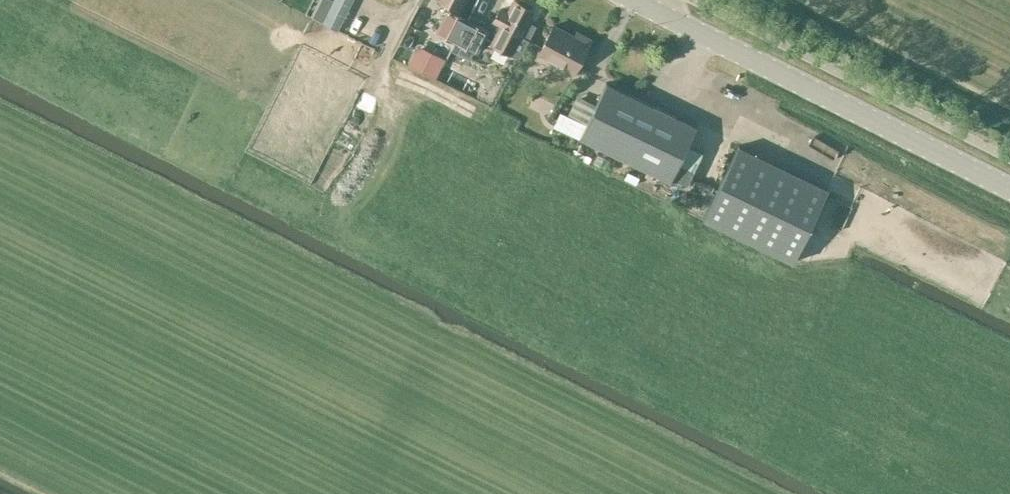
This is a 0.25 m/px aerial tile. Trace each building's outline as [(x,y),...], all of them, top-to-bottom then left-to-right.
[(322,22),(336,28),(346,8),(347,8),(348,6),(349,7),(350,6),(353,0),(333,0),(330,6),(322,22)] [(446,3),(444,8),(446,10),(447,9),(459,15),(461,11),(464,6),(467,0),(440,0),(446,3)] [(508,10),(506,9),(500,6),(492,21),(500,25),(490,44),(519,58),(529,39),(520,35),(534,10),(530,8),(532,3),(526,0),(518,0),(518,1),(515,0),(510,10),(508,10)] [(446,10),(435,31),(455,41),(451,50),(470,60),(474,51),(477,53),(489,31),(459,15),(447,9),(446,10)] [(554,25),(536,59),(560,71),(561,67),(574,73),(591,40),(577,32),(575,36),(554,25)] [(416,49),(408,65),(436,79),(444,63),(416,49)] [(587,123),(580,138),(671,181),(673,178),(679,163),(698,125),(607,81),(587,123)] [(561,111),(554,125),(580,138),(587,123),(568,114),(561,111)] [(827,192),(737,146),(701,218),(791,263),(827,192)] [(574,147),(571,152),(589,162),(592,156),(574,147)] [(679,163),(673,178),(689,186),(695,171),(679,163)] [(628,171),(625,178),(636,183),(640,176),(628,171)]
